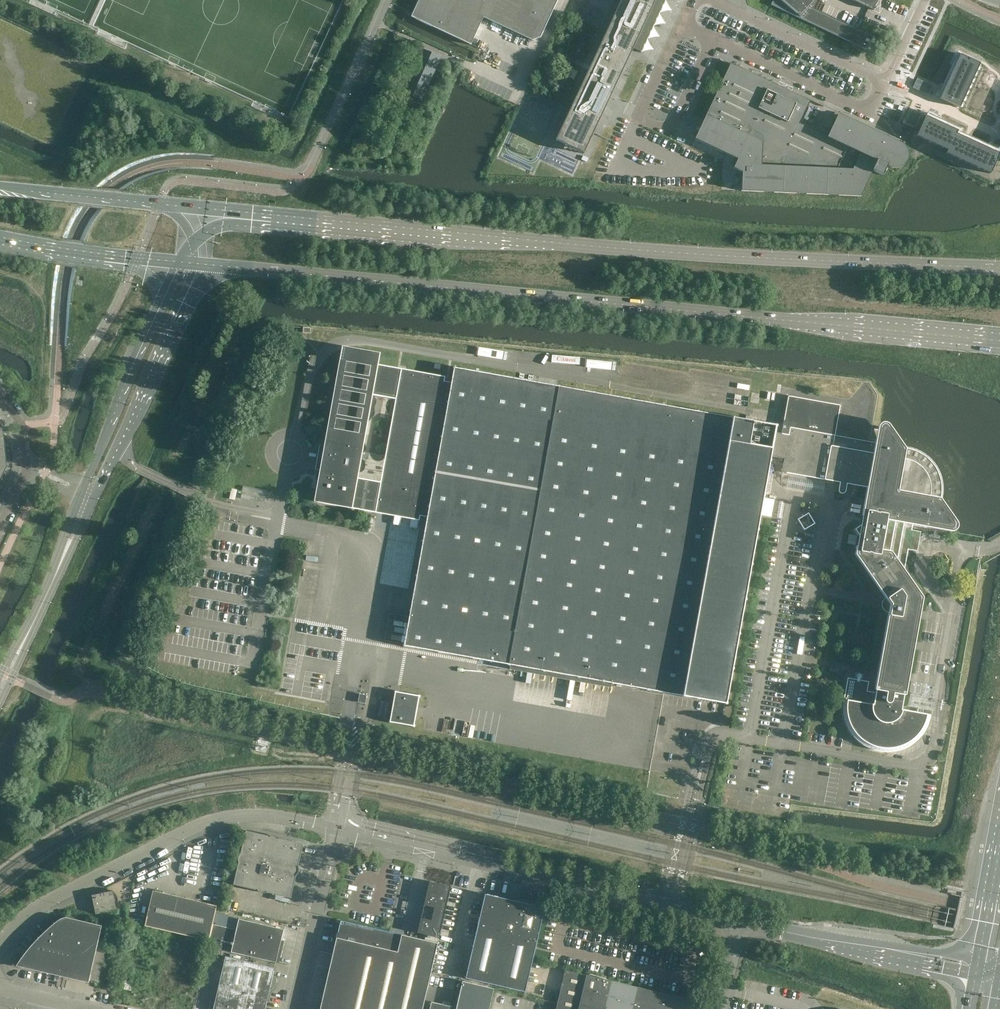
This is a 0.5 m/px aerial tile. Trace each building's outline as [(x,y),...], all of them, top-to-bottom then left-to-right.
[(411,17),(471,45),(476,34),(479,27),(484,18),(532,40),(541,37),(558,0),(419,0),(411,17)] [(556,141),(584,154),(633,49),(641,52),(665,0),(621,0),(556,141)] [(831,16),(821,12),(825,4),(820,0),(773,0),(771,5),(851,42),(850,43),(850,44),(859,52),(860,51),(859,51),(862,48),(869,51),(869,50),(867,49),(873,37),(875,38),(831,16)] [(872,10),(877,2),(879,0),(851,0),(872,10)] [(422,100),(441,57),(423,49),(403,92),(422,100)] [(960,54),(940,98),(960,108),(980,63),(960,54)] [(731,63),(704,119),(695,139),(738,159),(734,168),(742,172),(741,191),(861,196),(873,171),(883,175),(887,166),(888,167),(889,168),(890,168),(892,168),(894,169),(896,169),(898,168),(899,168),(901,167),(902,166),(903,166),(904,165),(905,164),(906,163),(906,162),(907,161),(907,160),(908,159),(908,158),(908,156),(908,154),(908,153),(908,152),(907,151),(907,150),(907,149),(906,148),(905,147),(904,146),(903,145),(901,144),(838,114),(827,137),(800,124),(810,101),(731,63)] [(925,117),(917,136),(947,150),(946,154),(991,174),(999,154),(956,134),(958,131),(926,116),(925,117)] [(745,598),(751,566),(752,565),(752,564),(751,563),(757,531),(758,531),(758,529),(758,528),(763,497),(764,496),(765,495),(764,494),(767,474),(769,474),(772,457),(771,456),(784,458),(782,471),(782,472),(783,472),(840,482),(838,490),(845,492),(846,491),(847,481),(853,482),(853,484),(854,485),(867,487),(862,515),(863,516),(866,516),(865,518),(868,519),(868,523),(865,522),(864,528),(862,528),(860,525),(854,529),(858,536),(861,534),(863,534),(860,546),(858,545),(856,546),(855,554),(890,604),(875,689),(876,690),(875,692),(867,691),(868,682),(847,678),(843,701),(851,734),(879,752),(912,744),(930,716),(931,715),(923,713),(923,709),(918,708),(917,712),(901,709),(904,695),(905,694),(907,682),(923,597),(904,571),(913,525),(934,529),(935,528),(941,496),(941,492),(942,488),(941,485),(941,481),(940,477),(939,474),(937,470),(935,467),(933,464),(931,461),(928,458),(925,456),(922,454),(919,452),(915,450),(912,449),(908,448),(835,435),(840,407),(839,405),(790,396),(788,397),(781,434),(775,432),(776,427),(777,427),(777,425),(776,424),(775,424),(774,425),(735,418),(734,417),(733,417),(732,417),(699,412),(699,411),(698,411),(696,411),(665,406),(664,405),(663,404),(662,405),(630,400),(629,399),(628,398),(627,399),(595,393),(595,392),(593,392),(592,393),(560,387),(559,386),(558,386),(557,387),(525,381),(524,380),(523,380),(522,381),(490,375),(490,374),(489,374),(488,374),(456,369),(455,368),(454,368),(453,368),(453,369),(454,370),(451,382),(444,381),(445,377),(379,365),(381,353),(342,346),(324,446),(320,445),(315,470),(320,470),(314,502),(419,521),(420,516),(427,517),(423,540),(422,541),(422,542),(422,543),(417,575),(416,575),(416,576),(416,577),(411,609),(410,610),(409,611),(410,612),(404,644),(403,645),(404,646),(405,647),(406,646),(438,652),(438,653),(440,653),(441,652),(453,654),(453,653),(461,655),(460,656),(472,658),(473,659),(474,659),(475,658),(479,659),(507,664),(508,665),(509,665),(510,665),(520,666),(520,665),(525,666),(525,667),(528,668),(528,667),(534,668),(533,669),(536,669),(536,668),(542,669),(541,670),(543,671),(543,672),(544,672),(545,671),(547,671),(547,670),(552,671),(552,672),(555,673),(555,672),(560,673),(560,674),(563,674),(563,673),(568,674),(568,675),(571,676),(571,675),(576,676),(576,677),(577,677),(578,678),(579,678),(580,677),(581,677),(587,678),(589,679),(589,678),(595,679),(595,680),(597,680),(597,679),(603,680),(603,681),(605,682),(605,681),(611,682),(611,683),(612,683),(613,684),(614,684),(615,684),(647,689),(647,690),(648,691),(649,690),(682,696),(683,697),(684,697),(685,696),(724,703),(725,704),(726,704),(727,704),(727,703),(726,702),(732,670),(733,669),(733,668),(733,667),(738,635),(739,634),(740,633),(739,632),(745,601),(746,600),(746,599),(745,598)] [(764,498),(761,515),(771,517),(774,500),(764,498)] [(804,530),(815,523),(809,512),(798,519),(804,530)] [(418,695),(397,691),(396,690),(395,690),(394,691),(394,692),(395,693),(390,720),(389,721),(389,722),(389,723),(391,723),(392,722),(412,726),(413,727),(414,727),(415,726),(415,725),(414,724),(416,714),(417,708),(419,697),(420,697),(420,696),(420,695),(419,694),(418,695)] [(365,703),(367,696),(360,694),(358,702),(365,703)] [(253,832),(246,830),(246,831),(245,831),(243,841),(243,842),(242,844),(241,847),(242,847),(242,848),(241,848),(241,849),(240,853),(239,857),(240,857),(238,866),(237,866),(237,867),(237,869),(236,870),(236,873),(235,874),(236,874),(235,875),(235,877),(233,884),(234,884),(240,886),(241,886),(244,887),(245,887),(246,887),(248,888),(249,888),(251,888),(251,889),(252,889),(255,889),(254,889),(270,893),(272,893),(273,894),(273,893),(276,894),(277,894),(279,895),(280,895),(283,896),(284,896),(290,897),(291,897),(292,890),(293,890),(293,889),(293,887),(294,886),(294,883),(295,882),(294,882),(295,880),(295,879),(296,876),(297,872),(297,869),(298,869),(299,865),(298,865),(299,862),(299,861),(300,859),(300,858),(300,855),(301,855),(301,854),(301,852),(302,852),(303,843),(295,841),(295,842),(293,841),(292,841),(291,841),(289,840),(288,840),(286,840),(286,839),(284,839),(282,839),(282,838),(276,837),(273,837),(273,836),(267,835),(264,835),(264,834),(263,834),(261,834),(260,833),(260,834),(257,833),(256,833),(254,832),(253,832)] [(439,938),(451,886),(429,881),(429,882),(430,882),(429,884),(428,884),(428,885),(429,885),(428,891),(427,891),(427,892),(426,898),(425,898),(426,898),(425,904),(424,904),(424,905),(423,911),(422,911),(422,912),(423,912),(421,918),(421,917),(421,918),(420,924),(419,924),(419,925),(420,925),(418,931),(417,933),(439,938)] [(106,911),(117,909),(117,908),(118,907),(118,905),(118,904),(119,903),(119,902),(119,900),(118,899),(118,898),(118,897),(117,895),(117,894),(116,893),(115,892),(114,891),(113,891),(107,892),(106,890),(108,889),(101,890),(101,894),(96,895),(96,894),(92,895),(96,915),(106,912),(106,911)] [(217,906),(217,905),(153,891),(145,926),(209,941),(215,913),(217,906)] [(485,894),(485,896),(466,978),(525,991),(545,908),(543,907),(542,908),(536,906),(537,906),(535,905),(534,906),(528,905),(529,904),(526,903),(526,904),(520,903),(521,902),(520,902),(510,900),(502,898),(485,894)] [(276,962),(282,938),(284,929),(215,913),(209,941),(207,946),(276,962)] [(89,983),(102,925),(66,917),(64,917),(62,918),(60,919),(55,923),(49,928),(43,933),(40,936),(36,941),(26,952),(21,959),(16,966),(89,983)] [(438,943),(434,942),(420,939),(421,939),(420,939),(406,936),(407,935),(406,935),(406,936),(341,921),(338,932),(337,932),(337,933),(336,936),(336,938),(337,938),(334,954),(333,953),(333,955),(334,955),(330,970),(329,970),(329,971),(330,971),(326,986),(325,986),(325,988),(326,988),(322,1002),(321,1003),(322,1004),(321,1008),(422,1008),(438,943)] [(275,967),(226,956),(222,972),(223,972),(221,980),(220,979),(213,1008),(265,1008),(275,967)] [(556,1008),(690,1008),(691,1008),(693,1000),(565,970),(564,976),(565,976),(563,983),(562,983),(556,1008)] [(458,983),(457,983),(456,983),(456,984),(456,985),(456,986),(456,987),(457,987),(461,988),(460,991),(461,991),(459,1000),(458,1000),(456,1008),(489,1008),(494,988),(463,981),(462,984),(458,983)]
